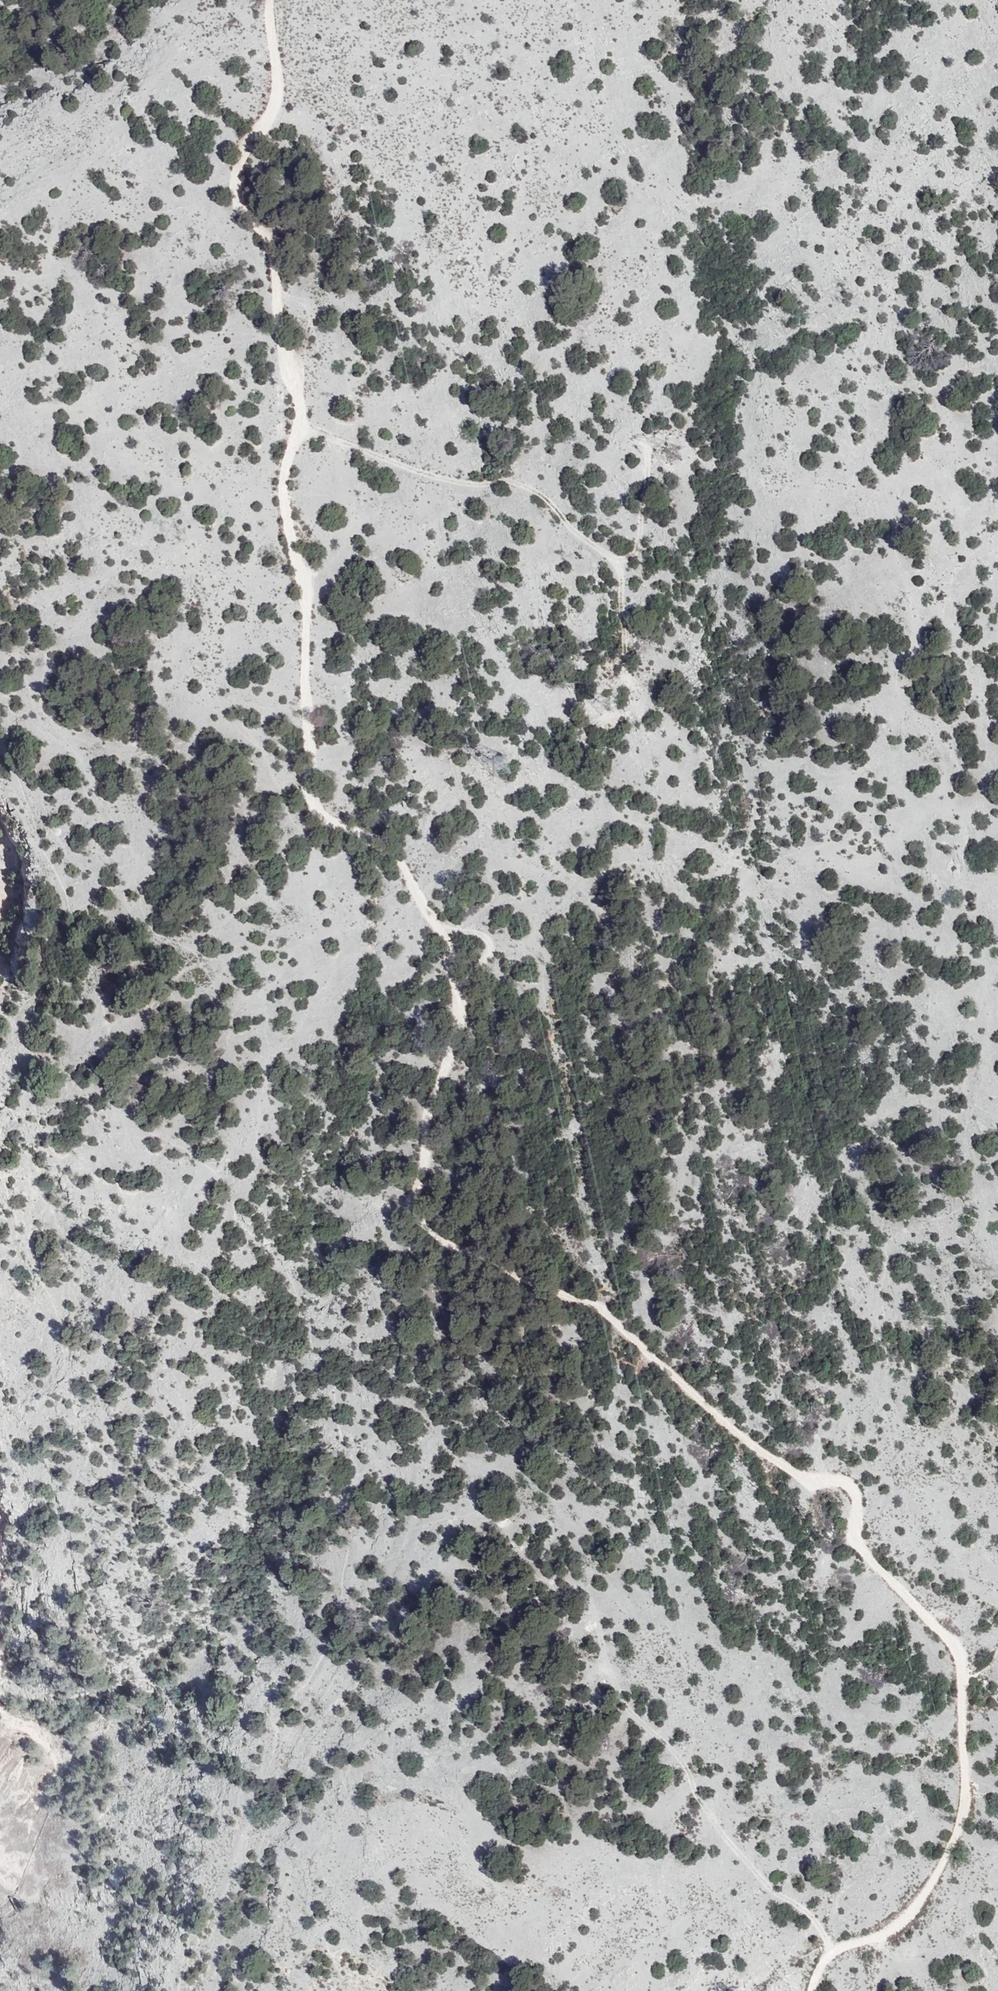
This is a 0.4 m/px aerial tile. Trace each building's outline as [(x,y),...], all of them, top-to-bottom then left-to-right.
[(173,187),(176,196),(184,193),(181,185),(173,187)] [(856,801),(855,809),(865,810),(866,802),(856,801)]
